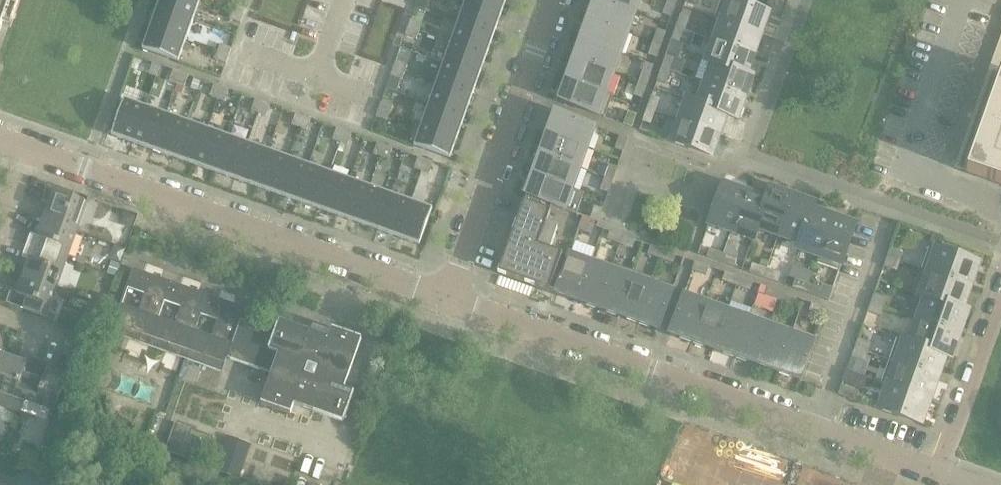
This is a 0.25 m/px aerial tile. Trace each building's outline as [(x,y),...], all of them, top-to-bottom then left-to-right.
[(13,0),(0,0),(0,35),(13,0)] [(201,1),(199,0),(160,0),(158,8),(194,21),(201,1)] [(508,0),(467,0),(466,2),(502,15),(508,0)] [(598,0),(596,0),(589,20),(627,33),(634,13),(598,0)] [(639,0),(598,0),(634,13),(639,0)] [(715,19),(761,35),(768,13),(730,0),(722,0),(715,19)] [(495,36),(502,15),(466,2),(458,23),(495,36)] [(672,18),(677,5),(668,2),(664,15),(672,18)] [(247,8),(235,4),(233,12),(244,16),(247,8)] [(187,41),(194,21),(158,8),(150,28),(187,41)] [(241,23),(244,16),(233,12),(230,19),(241,23)] [(690,18),(681,15),(677,28),(685,31),(690,18)] [(753,55),(761,35),(715,19),(715,20),(723,23),(716,42),(753,55)] [(422,24),(411,20),(409,28),(420,32),(422,24)] [(627,33),(589,20),(582,40),(620,54),(627,33)] [(488,56),(495,36),(458,23),(451,43),(488,56)] [(179,63),(187,41),(150,28),(143,50),(179,63)] [(417,39),(420,32),(409,28),(406,35),(417,39)] [(681,44),(685,31),(677,28),(672,41),(681,44)] [(658,30),(654,43),(662,46),(667,33),(658,30)] [(990,69),(1000,73),(1000,39),(990,69)] [(613,74),(620,54),(582,40),(575,61),(613,74)] [(746,74),(753,55),(716,42),(709,62),(752,78),(752,77),(746,74)] [(480,76),(488,56),(451,43),(444,63),(480,76)] [(658,58),(662,46),(654,43),(649,55),(658,58)] [(232,49),(221,45),(218,52),(229,57),(232,49)] [(227,64),(229,57),(218,52),(216,60),(227,64)] [(667,56),(662,69),(671,72),(675,59),(667,56)] [(408,65),(397,61),(394,69),(405,73),(408,65)] [(606,93),(613,74),(575,61),(568,81),(613,97),(613,96),(606,93)] [(745,98),(752,78),(709,62),(708,63),(714,65),(707,83),(700,81),(699,82),(745,98)] [(161,66),(154,63),(150,75),(157,77),(161,66)] [(473,97),(480,76),(444,63),(437,84),(473,97)] [(403,80),(405,73),(394,69),(391,76),(403,80)] [(666,84),(671,72),(662,69),(658,81),(666,84)] [(990,69),(955,169),(1000,186),(1000,73),(990,69)] [(178,85),(182,73),(175,71),(171,82),(178,85)] [(652,74),(644,71),(639,83),(648,86),(652,74)] [(189,76),(182,73),(178,85),(185,87),(189,76)] [(613,97),(568,81),(560,102),(605,118),(613,97)] [(737,118),(745,98),(699,82),(693,101),(689,100),(688,101),(737,118)] [(643,99),(648,86),(639,83),(635,96),(643,99)] [(466,117),(473,97),(437,84),(429,104),(466,117)] [(218,99),(222,88),(215,85),(211,96),(218,99)] [(230,90),(222,88),(218,99),(226,102),(230,90)] [(661,100),(652,97),(648,109),(656,112),(661,100)] [(133,144),(146,108),(125,100),(112,136),(133,144)] [(259,114),(263,102),(256,100),(252,111),(259,114)] [(737,119),(737,118),(688,101),(681,121),(719,135),(726,115),(737,119)] [(271,105),(263,102),(259,114),(267,116),(271,105)] [(393,106),(382,102),(379,110),(391,114),(393,106)] [(459,138),(466,117),(429,104),(422,125),(459,138)] [(154,151),(167,115),(146,108),(133,144),(154,151)] [(652,125),(656,112),(648,109),(643,122),(652,125)] [(388,121),(391,114),(379,110),(377,117),(388,121)] [(633,128),(637,115),(629,112),(624,125),(633,128)] [(300,128),(304,117),(296,114),(292,125),(300,128)] [(556,114),(548,135),(586,148),(594,127),(556,114)] [(174,158),(187,122),(167,115),(154,151),(174,158)] [(311,119),(304,117),(300,128),(307,131),(311,119)] [(711,156),(719,135),(681,121),(674,143),(711,156)] [(195,166),(207,129),(187,122),(174,158),(195,166)] [(451,159),(459,138),(422,125),(415,146),(451,159)] [(215,173),(228,137),(207,129),(195,166),(215,173)] [(341,143),(345,131),(337,129),(333,140),(341,143)] [(352,134),(345,131),(341,143),(348,145),(352,134)] [(586,148),(548,135),(541,155),(579,169),(586,148)] [(236,180),(249,144),(228,137),(215,173),(236,180)] [(616,149),(624,152),(629,139),(620,137),(616,149)] [(382,157),(386,146),(378,143),(374,154),(382,157)] [(256,187),(269,151),(249,144),(236,180),(256,187)] [(393,149),(386,146),(382,157),(389,160),(393,149)] [(276,195),(289,158),(269,151),(256,187),(276,195)] [(572,189),(579,169),(541,155),(534,176),(572,189)] [(297,202),(310,166),(289,158),(276,195),(297,202)] [(422,172),(426,160),(419,158),(415,169),(422,172)] [(434,163),(426,160),(422,172),(430,174),(434,163)] [(317,209),(330,173),(310,166),(297,202),(317,209)] [(610,166),(606,178),(614,181),(618,168),(610,166)] [(338,216),(350,180),(330,173),(317,209),(338,216)] [(572,189),(534,176),(526,197),(527,197),(552,206),(564,210),(572,189)] [(609,194),(614,181),(606,178),(601,191),(609,194)] [(358,224),(371,187),(350,180),(338,216),(358,224)] [(732,231),(746,194),(723,186),(710,223),(732,231)] [(378,231),(391,195),(371,187),(358,224),(378,231)] [(50,204),(44,220),(77,232),(88,203),(47,189),(43,202),(50,204)] [(754,239),(771,190),(770,190),(766,201),(746,194),(732,231),(754,239)] [(779,235),(793,198),(771,190),(754,239),(755,239),(759,228),(779,235)] [(399,238),(412,202),(391,195),(378,231),(399,238)] [(558,227),(547,223),(551,212),(550,212),(552,206),(527,197),(525,203),(524,203),(499,274),(550,292),(556,294),(569,258),(557,254),(557,253),(550,251),(558,227)] [(799,249),(814,205),(793,198),(779,235),(800,243),(798,248),(799,249)] [(433,210),(412,202),(399,238),(420,246),(433,210)] [(818,264),(834,219),(813,211),(815,206),(814,205),(799,249),(819,256),(817,263),(818,264)] [(599,223),(604,210),(595,207),(591,220),(599,223)] [(856,227),(834,219),(818,264),(840,272),(856,227)] [(31,234),(27,246),(67,260),(77,232),(44,220),(39,236),(31,234)] [(591,235),(594,226),(582,222),(579,230),(591,235)] [(620,245),(623,237),(611,232),(608,240),(620,245)] [(636,241),(623,237),(620,245),(633,249),(636,241)] [(67,260),(27,246),(23,258),(30,261),(24,277),(57,289),(67,260)] [(661,259),(664,251),(651,246),(649,255),(661,259)] [(930,247),(922,270),(970,287),(978,264),(966,260),(968,255),(952,249),(950,254),(930,247)] [(721,263),(724,254),(710,250),(707,258),(721,263)] [(891,250),(888,258),(901,263),(904,254),(891,250)] [(677,255),(664,251),(661,259),(674,264),(677,255)] [(738,259),(724,254),(721,263),(735,268),(738,259)] [(577,302),(590,265),(569,257),(569,258),(556,294),(556,295),(577,302)] [(897,272),(901,263),(888,258),(885,267),(897,272)] [(707,275),(710,267),(696,262),(693,271),(707,275)] [(597,309),(611,272),(590,265),(577,302),(597,309)] [(764,278),(767,270),(753,265),(750,273),(764,278)] [(246,309),(134,269),(111,333),(223,372),(228,359),(272,375),(262,405),(291,415),(295,405),(345,422),(355,393),(344,389),(362,339),(333,329),(329,340),(279,322),(275,333),(241,321),(246,309)] [(781,275),(767,270),(764,278),(778,283),(781,275)] [(962,309),(970,287),(922,270),(914,293),(967,312),(968,311),(962,309)] [(618,317),(631,279),(611,272),(597,309),(618,317)] [(737,286),(740,278),(726,273),(723,281),(737,286)] [(57,289),(24,277),(19,293),(11,290),(7,303),(47,318),(57,289)] [(751,291),(754,283),(740,278),(737,286),(751,291)] [(639,324),(652,286),(631,279),(618,317),(639,324)] [(807,293),(810,285),(796,280),(793,288),(807,293)] [(824,290),(810,285),(807,293),(821,298),(824,290)] [(660,331),(673,294),(652,286),(639,324),(660,331)] [(780,301),(783,293),(769,288),(766,297),(780,301)] [(797,298),(783,293),(780,301),(794,306),(797,298)] [(959,335),(967,312),(914,293),(914,294),(927,299),(919,320),(959,335)] [(875,295),(872,304),(885,308),(888,299),(875,295)] [(693,343),(706,305),(684,297),(670,335),(693,343)] [(827,309),(813,304),(810,312),(824,317),(827,309)] [(881,317),(885,308),(872,304),(869,313),(881,317)] [(714,351),(727,313),(706,305),(693,343),(714,351)] [(735,358),(749,321),(727,313),(714,351),(735,358)] [(952,357),(959,335),(919,320),(912,342),(898,337),(898,338),(952,357)] [(757,366),(771,328),(749,321),(735,358),(757,366)] [(779,373),(792,336),(771,328),(757,366),(779,373)] [(814,344),(792,336),(779,373),(801,381),(814,344)] [(951,358),(952,357),(898,338),(890,361),(938,378),(945,356),(951,358)] [(859,340),(856,349),(869,353),(872,345),(859,340)] [(865,362),(869,353),(856,349),(853,358),(865,362)] [(10,357),(0,354),(0,384),(10,357)] [(26,401),(40,360),(28,356),(25,363),(10,357),(0,384),(0,403),(22,411),(26,401)] [(53,365),(40,360),(26,401),(55,411),(67,378),(50,372),(53,365)] [(930,400),(938,378),(890,361),(882,384),(930,400)] [(921,424),(930,400),(882,384),(882,385),(889,387),(881,410),(921,424)] [(855,391),(843,386),(839,395),(852,400),(855,391)] [(153,462),(156,452),(146,448),(143,458),(153,462)]
